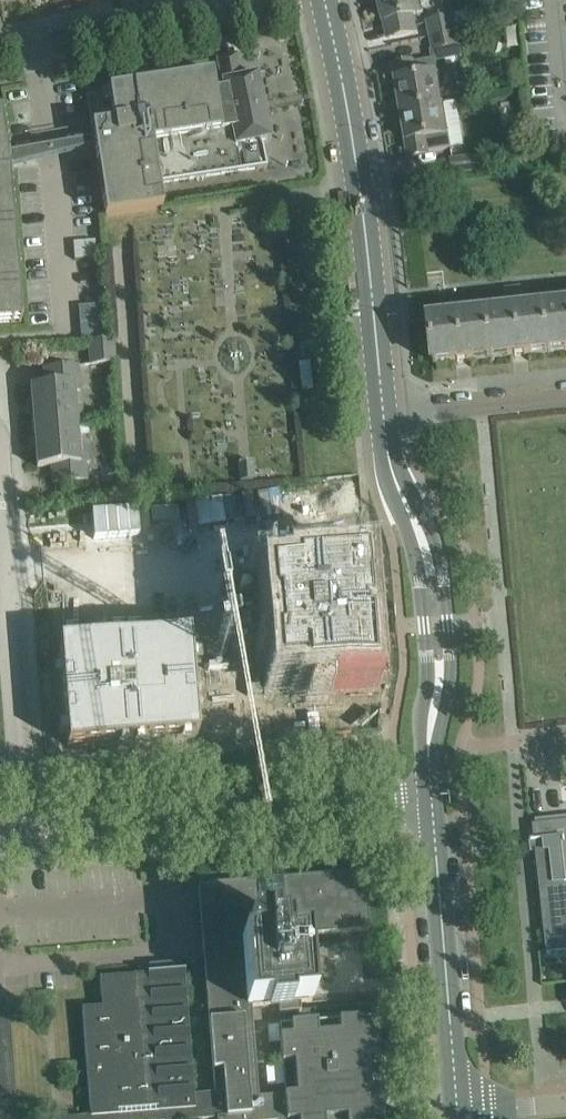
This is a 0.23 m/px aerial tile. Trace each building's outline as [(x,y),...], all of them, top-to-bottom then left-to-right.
[(388,36),(412,30),(409,14),(423,11),(420,0),(380,0),(388,36)] [(447,17),(427,21),(430,35),(450,31),(447,17)] [(450,31),(430,35),(433,49),(453,45),(450,31)] [(261,141),(271,139),(257,74),(241,77),(236,54),(216,58),(223,89),(235,146),(261,141)] [(402,111),(443,103),(436,58),(411,62),(394,65),(402,111)] [(261,141),(235,146),(223,89),(215,90),(212,73),(86,93),(93,140),(93,141),(95,141),(100,140),(103,156),(97,157),(97,155),(95,155),(96,158),(105,216),(162,207),(162,205),(161,205),(158,184),(267,167),(266,166),(261,141)] [(443,103),(402,111),(410,155),(463,145),(455,101),(443,103)] [(11,321),(11,322),(13,322),(13,320),(11,320),(10,307),(18,306),(18,307),(20,307),(17,271),(15,271),(15,273),(11,273),(9,246),(13,245),(13,247),(15,247),(12,211),(10,211),(11,212),(6,213),(4,186),(8,185),(8,186),(10,186),(9,169),(9,167),(8,167),(7,156),(8,156),(8,155),(2,121),(0,121),(1,121),(0,121),(0,322),(11,321)] [(478,157),(451,159),(453,173),(479,171),(478,157)] [(486,312),(491,357),(548,350),(543,306),(523,308),(521,286),(504,288),(506,310),(486,312)] [(565,349),(565,303),(543,306),(548,350),(565,349)] [(102,304),(82,305),(82,336),(103,335),(102,304)] [(486,312),(429,318),(433,363),(491,357),(486,312)] [(89,341),(90,365),(116,363),(113,339),(89,341)] [(33,413),(75,410),(74,392),(80,391),(78,365),(43,368),(45,385),(30,386),(33,413)] [(75,410),(33,413),(35,440),(77,437),(76,424),(82,424),(82,422),(76,423),(75,410)] [(79,455),(77,437),(35,440),(37,467),(51,466),(52,483),(87,481),(85,455),(79,455)] [(253,480),(252,461),(238,463),(240,481),(253,480)] [(165,569),(293,560),(290,522),(183,529),(181,504),(101,509),(109,621),(169,617),(165,569)] [(292,586),(265,588),(267,620),(271,619),(274,657),(270,657),(273,688),(300,686),(300,692),(368,686),(358,575),(291,580),(292,586)] [(189,630),(59,641),(68,745),(198,734),(189,630)] [(533,824),(546,953),(565,951),(565,816),(564,817),(564,821),(533,824)] [(368,1027),(365,1027),(364,1018),(338,1020),(339,1032),(318,1033),(317,1021),(290,1023),(291,1035),(279,1036),(281,1062),(293,1062),(296,1094),(258,1097),(251,1006),(278,1004),(279,1013),(301,1011),(300,1003),(311,1002),(306,935),(370,930),(365,872),(198,885),(215,1093),(237,1092),(238,1105),(231,1106),(232,1117),(216,1118),(296,1113),(297,1118),(372,1118),(372,1117),(375,1117),(375,1114),(384,1113),(382,1087),(370,1088),(367,1056),(379,1055),(377,1029),(368,1029),(368,1027)] [(216,1118),(232,1117),(231,1106),(238,1105),(237,1092),(215,1093),(194,1095),(184,971),(99,978),(100,999),(105,999),(106,1007),(81,1009),(90,1116),(54,1118),(53,1115),(52,1115),(52,1118),(213,1118),(216,1118)] [(7,1011),(0,1012),(0,1118),(15,1118),(7,1011)]
